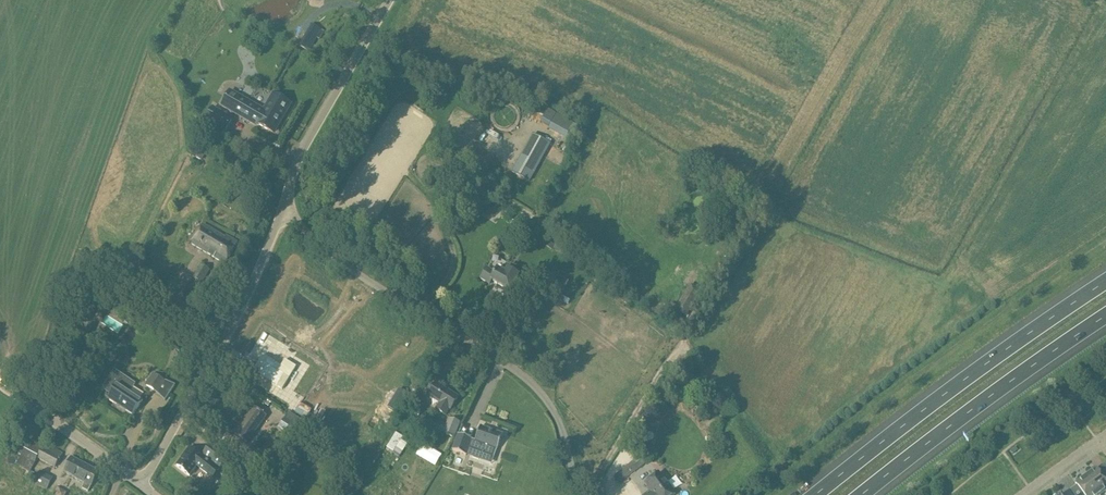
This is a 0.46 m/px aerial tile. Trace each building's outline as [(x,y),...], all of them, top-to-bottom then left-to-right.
[(307,34),(300,46),(309,52),(317,40),(322,31),(312,25),(307,34)] [(291,104),(274,94),(265,111),(230,91),(222,106),(250,122),(251,120),(273,133),(277,126),(278,126),(283,118),(282,118),(284,114),(285,114),(291,104)] [(213,108),(205,121),(225,133),(233,119),(213,108)] [(571,128),(553,118),(547,128),(562,136),(565,130),(569,132),(571,128)] [(548,150),(530,141),(514,169),(532,179),(548,150)] [(199,150),(195,157),(201,160),(205,153),(199,150)] [(225,238),(204,225),(193,244),(226,263),(238,243),(226,236),(225,238)] [(210,270),(201,264),(193,277),(202,283),(210,270)] [(522,271),(514,266),(511,270),(508,269),(506,273),(498,269),(495,273),(487,268),(481,279),(490,285),(493,281),(510,292),(520,275),(519,275),(522,271)] [(224,278),(214,272),(204,288),(215,294),(224,278)] [(180,284),(173,280),(167,289),(181,298),(187,289),(186,288),(187,285),(182,282),(180,284)] [(555,282),(552,288),(562,293),(565,288),(555,282)] [(86,301),(78,316),(89,322),(97,307),(86,301)] [(108,319),(106,326),(120,331),(122,324),(108,319)] [(269,362),(262,373),(285,387),(296,370),(285,363),(281,369),(269,362)] [(136,384),(115,371),(103,390),(111,395),(108,399),(134,415),(144,400),(131,392),(136,384)] [(164,380),(153,373),(145,385),(167,399),(174,387),(164,380)] [(459,397),(437,384),(429,396),(441,403),(437,409),(446,415),(450,409),(451,410),(459,397)] [(397,415),(407,398),(396,391),(386,408),(397,415)] [(429,403),(418,397),(415,403),(426,408),(429,403)] [(267,416),(253,406),(234,433),(248,443),(267,416)] [(303,420),(290,411),(279,427),(292,436),(303,420)] [(460,423),(449,419),(446,427),(438,424),(436,430),(455,437),(460,423)] [(503,435),(481,427),(476,441),(498,449),(503,435)] [(393,431),(385,448),(394,452),(402,435),(393,431)] [(645,438),(646,440),(648,441),(650,442),(652,441),(654,439),(654,437),(654,435),(652,433),(650,433),(648,434),(646,435),(645,438)] [(472,439),(459,434),(453,451),(466,456),(472,439)] [(17,440),(11,451),(22,456),(17,465),(30,472),(38,458),(56,468),(63,452),(46,443),(45,446),(36,441),(32,448),(17,440)] [(436,468),(443,456),(421,443),(414,455),(436,468)] [(215,468),(219,471),(219,470),(228,458),(211,445),(202,457),(190,448),(182,458),(183,459),(177,466),(190,476),(198,466),(211,476),(210,474),(215,468)] [(281,453),(273,449),(268,457),(270,458),(266,464),(271,468),(281,453)] [(630,463),(615,475),(621,483),(636,471),(647,463),(641,455),(630,463)] [(72,458),(64,472),(85,483),(82,489),(89,492),(91,487),(99,472),(72,458)] [(1101,494),(1102,494),(1105,492),(1105,479),(1098,468),(1087,476),(1101,494)] [(53,478),(41,471),(35,483),(47,490),(53,478)] [(659,473),(645,483),(651,490),(644,494),(672,494),(675,493),(666,480),(665,481),(659,473)] [(1087,476),(1076,483),(1084,494),(1083,494),(1101,494),(1087,476)]
